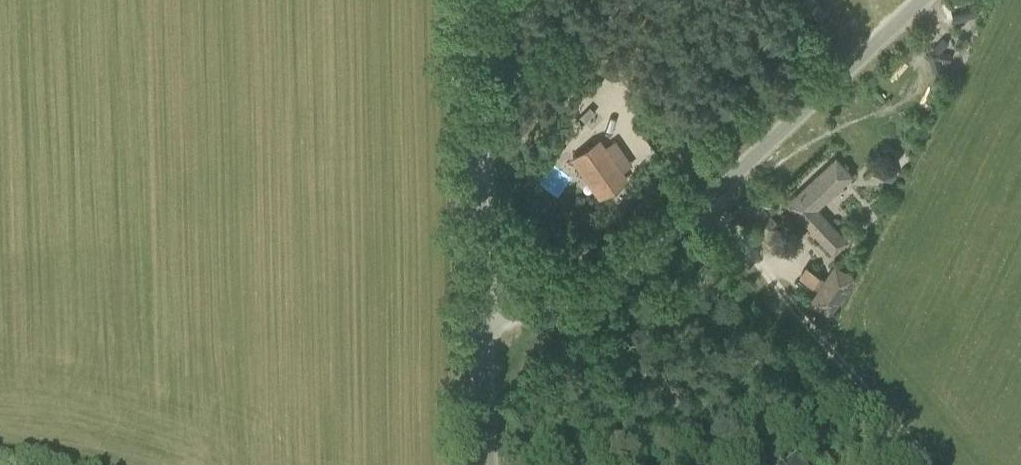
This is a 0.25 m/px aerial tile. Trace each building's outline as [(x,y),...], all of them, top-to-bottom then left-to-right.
[(577,114),(585,122),(594,113),(586,105),(577,114)] [(601,199),(629,179),(600,137),(571,157),(601,199)] [(834,255),(848,241),(817,208),(853,175),(836,157),(786,204),(834,255)] [(541,182),(560,196),(574,177),(555,163),(541,182)] [(881,171),(883,179),(883,180),(891,182),(893,180),(897,176),(897,175),(897,174),(896,172),(895,167),(894,167),(890,165),(887,164),(887,165),(881,171)] [(768,239),(782,226),(753,195),(739,208),(768,239)] [(831,318),(857,278),(835,263),(808,303),(831,318)]
